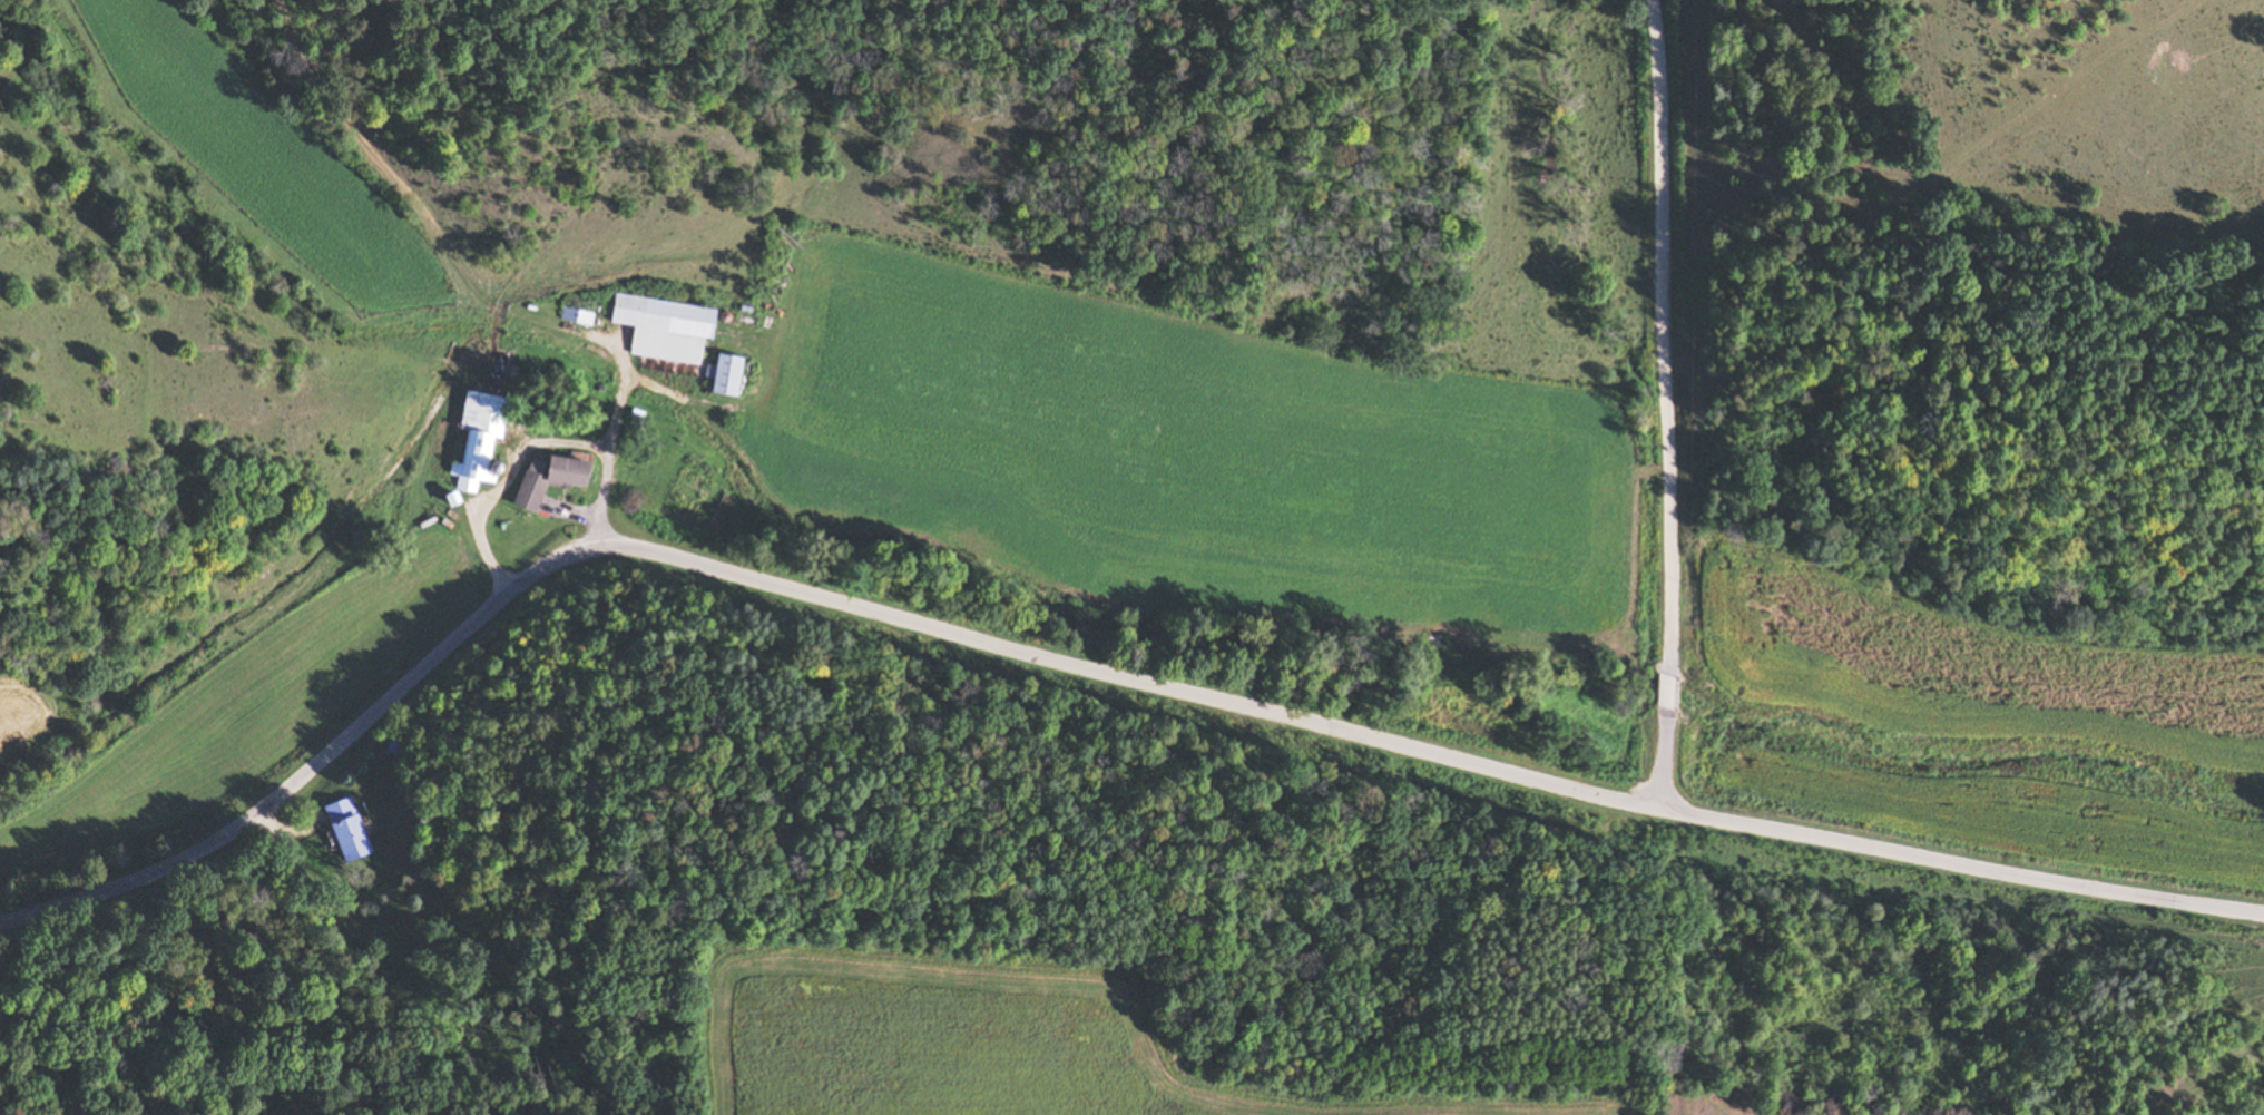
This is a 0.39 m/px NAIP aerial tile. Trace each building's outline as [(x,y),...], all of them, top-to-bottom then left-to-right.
[(626,355),(700,365),(708,308),(610,294),(606,323),(631,326),(626,355)] [(706,393),(732,397),(739,358),(713,354),(706,393)] [(504,398),(461,391),(455,426),(463,427),(457,463),(448,462),(446,477),(456,478),(454,489),(473,493),(475,480),(496,484),(499,463),(487,461),(492,435),(497,436),(504,398)] [(544,480),(580,490),(586,464),(543,453),(537,475),(519,470),(509,506),(535,513),(544,480)] [(324,806),(343,864),(371,855),(353,797),(324,806)]
